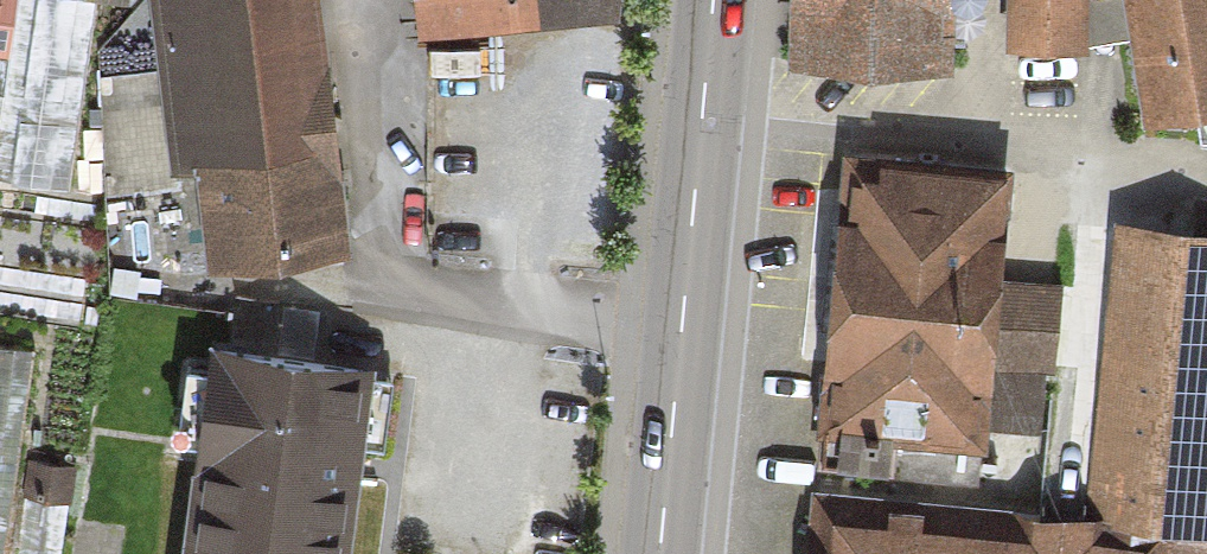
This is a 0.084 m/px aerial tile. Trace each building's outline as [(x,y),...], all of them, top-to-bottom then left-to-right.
[(70,193),(96,6),(78,3),(78,0),(0,0),(0,183),(70,193)] [(176,166),(205,163),(214,255),(348,241),(324,0),(159,0),(176,166)] [(419,25),(623,16),(622,0),(418,0),(419,25)] [(797,44),(949,51),(952,0),(798,0),(797,44)] [(1010,33),(1093,38),(1095,0),(1012,0),(1010,33)] [(1093,38),(1140,36),(1151,116),(1206,110),(1206,0),(1095,0),(1093,38)] [(1020,164),(850,150),(826,439),(986,452),(988,429),(1049,434),(1061,284),(1010,280),(1020,164)] [(827,496),(821,553),(1206,553),(1206,219),(1122,210),(1091,521),(827,496)] [(211,342),(182,553),(343,553),(369,363),(211,342)] [(0,345),(0,553),(5,553),(33,350),(0,345)] [(35,500),(26,553),(64,553),(72,505),(35,500)]
